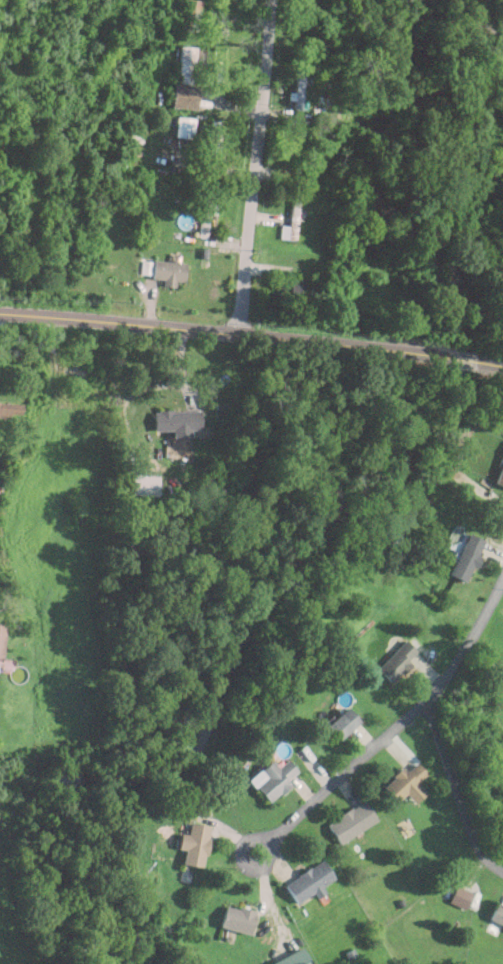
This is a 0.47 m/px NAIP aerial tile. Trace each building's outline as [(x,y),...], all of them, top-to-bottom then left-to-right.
[(181,28),(196,31),(202,0),(186,0),(181,28)] [(195,108),(199,46),(180,45),(177,83),(174,83),(172,107),(195,108)] [(294,108),(302,109),(306,67),(297,66),(294,108)] [(190,137),(194,119),(179,116),(175,134),(190,137)] [(210,154),(219,154),(219,121),(210,121),(210,154)] [(300,200),(292,199),(291,223),(282,223),(281,237),(298,238),(300,200)] [(142,272),(153,273),(153,278),(163,279),(163,282),(185,284),(187,263),(143,258),(142,272)] [(302,301),(303,281),(291,281),(291,284),(274,283),(273,300),(302,301)] [(65,364),(63,373),(99,380),(101,371),(65,364)] [(0,402),(0,416),(22,416),(22,402),(0,402)] [(154,410),(154,430),(175,430),(175,435),(201,435),(201,410),(154,410)] [(132,495),(159,495),(159,474),(132,474),(132,495)] [(486,540),(469,533),(451,574),(468,582),(486,540)] [(5,659),(8,624),(0,623),(0,658),(5,659)] [(414,664),(410,660),(419,651),(407,639),(378,669),(393,684),(414,664)] [(334,739),(355,721),(342,706),(321,724),(334,739)] [(250,785),(266,802),(287,784),(283,779),(293,770),(283,758),(273,766),(267,759),(256,768),(261,775),(250,785)] [(404,770),(399,765),(379,786),(395,802),(423,773),(412,762),(404,770)] [(374,819),(361,799),(324,824),(337,844),(374,819)] [(180,849),(178,864),(200,867),(205,825),(184,822),(183,834),(175,833),(173,848),(180,849)] [(294,904),(332,878),(319,859),(281,886),(294,904)] [(463,908),(468,891),(452,886),(446,903),(463,908)] [(485,919),(502,927),(502,908),(492,903),(485,919)] [(252,911),(221,905),(217,927),(247,934),(252,911)] [(267,962),(268,963),(307,963),(301,948),(267,962)]
